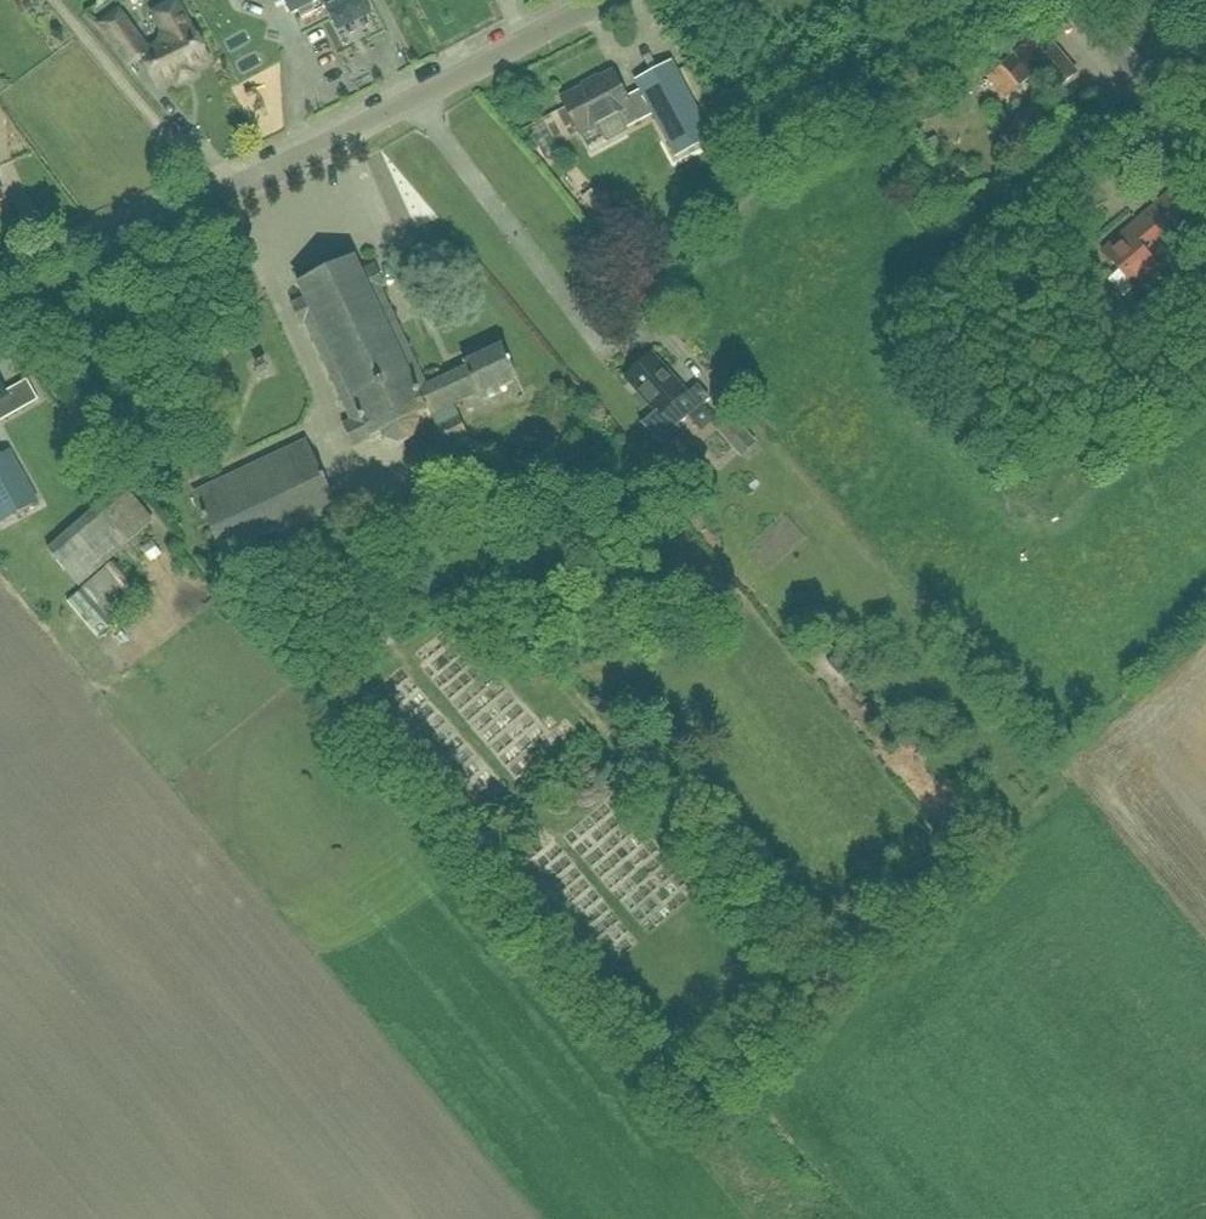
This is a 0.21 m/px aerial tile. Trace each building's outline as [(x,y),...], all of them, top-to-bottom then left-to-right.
[(292,14),(298,11),(300,16),(314,9),(311,4),(319,0),(285,0),(292,14)] [(162,82),(178,73),(181,79),(193,72),(190,67),(205,59),(187,27),(188,26),(175,3),(156,13),(166,31),(163,44),(146,53),(162,82)] [(129,53),(143,44),(119,12),(100,26),(121,55),(128,51),(129,53)] [(1057,88),(1077,71),(1041,30),(1002,64),(1020,85),(1039,68),(1057,88)] [(640,91),(639,91),(651,115),(652,115),(675,157),(709,139),(669,62),(634,80),(640,91)] [(692,87),(707,79),(700,65),(684,73),(692,87)] [(614,71),(561,98),(579,134),(618,114),(626,129),(651,115),(639,91),(627,98),(614,71)] [(1033,109),(1014,125),(1026,140),(1046,123),(1033,109)] [(1196,212),(1175,188),(1102,252),(1135,290),(1158,270),(1149,259),(1180,232),(1177,228),(1196,212)] [(581,199),(597,217),(607,209),(591,191),(581,199)] [(421,389),(424,387),(379,292),(384,289),(375,267),(362,272),(356,258),(299,284),(305,298),(291,305),(301,326),(306,323),(351,421),(343,424),(354,446),(381,432),(384,438),(399,443),(413,436),(418,421),(417,418),(426,414),(427,416),(432,413),(421,389)] [(421,389),(432,413),(457,466),(477,457),(458,417),(456,418),(450,405),(477,393),(481,400),(500,391),(499,386),(517,377),(502,346),(465,363),(467,367),(424,387),(421,389)] [(652,354),(626,377),(656,410),(640,424),(665,451),(685,433),(679,426),(710,398),(698,385),(687,395),(686,393),(652,354)] [(37,400),(26,380),(6,391),(0,381),(0,421),(37,400)] [(734,418),(730,421),(719,431),(741,456),(756,443),(734,418)] [(223,554),(335,502),(307,442),(195,494),(223,554)] [(38,502),(10,451),(0,456),(0,523),(38,502)] [(79,588),(154,523),(121,486),(46,551),(79,588)] [(97,638),(142,599),(112,563),(66,603),(97,638)] [(821,646),(831,659),(843,650),(842,649),(833,637),(821,646)]
